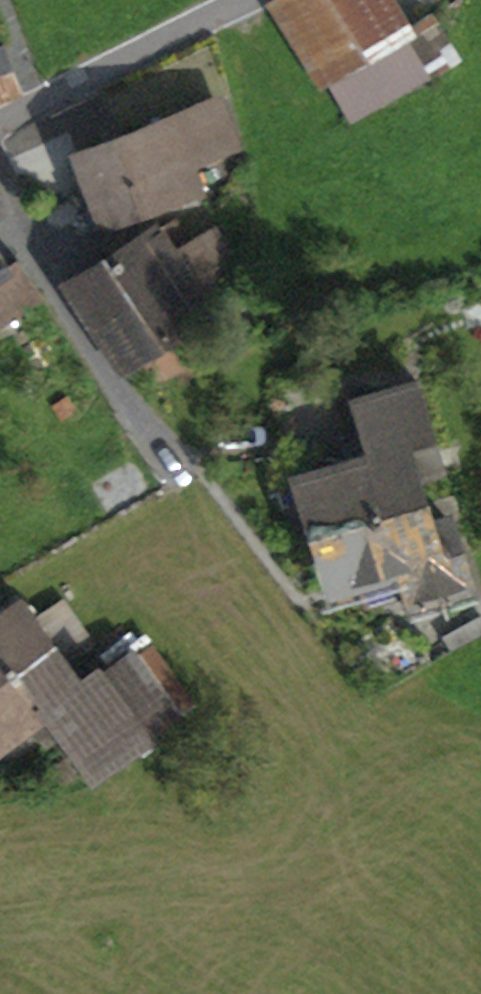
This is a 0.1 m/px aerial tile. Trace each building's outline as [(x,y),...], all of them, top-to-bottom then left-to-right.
[(404,37),(381,0),(285,0),(283,1),(330,77),(404,37)] [(438,53),(464,40),(443,0),(434,0),(415,10),(438,53)] [(330,77),(355,115),(429,75),(404,37),(330,77)] [(22,90),(4,44),(0,46),(0,99),(22,90)] [(191,162),(233,147),(217,102),(175,116),(191,162)] [(150,207),(202,186),(191,162),(175,116),(123,135),(150,207)] [(84,211),(91,229),(150,207),(123,135),(77,152),(97,206),(84,211)] [(142,237),(71,284),(97,323),(184,267),(177,256),(192,247),(171,217),(158,226),(153,219),(137,229),(142,237)] [(237,270),(215,234),(192,247),(177,256),(184,267),(202,291),(237,270)] [(6,261),(0,252),(0,323),(42,296),(15,256),(6,261)] [(122,363),(210,307),(202,291),(184,267),(97,323),(122,363)] [(175,340),(144,358),(156,381),(188,363),(175,340)] [(408,447),(416,475),(443,467),(417,380),(357,399),(369,441),(374,456),(408,447)] [(327,470),(374,456),(369,441),(322,454),(327,470)] [(303,477),(320,532),(424,502),(416,475),(408,447),(374,456),(327,470),(303,477)] [(446,517),(430,521),(424,502),(320,532),(337,586),(350,581),(393,568),(400,593),(403,603),(450,588),(449,584),(465,579),(446,517)] [(358,606),(400,593),(393,568),(350,581),(358,606)] [(70,659),(94,642),(64,598),(40,615),(70,659)] [(37,617),(26,601),(0,619),(0,741),(50,706),(97,773),(193,705),(154,644),(103,678),(98,670),(85,679),(70,659),(40,615),(37,617)]
